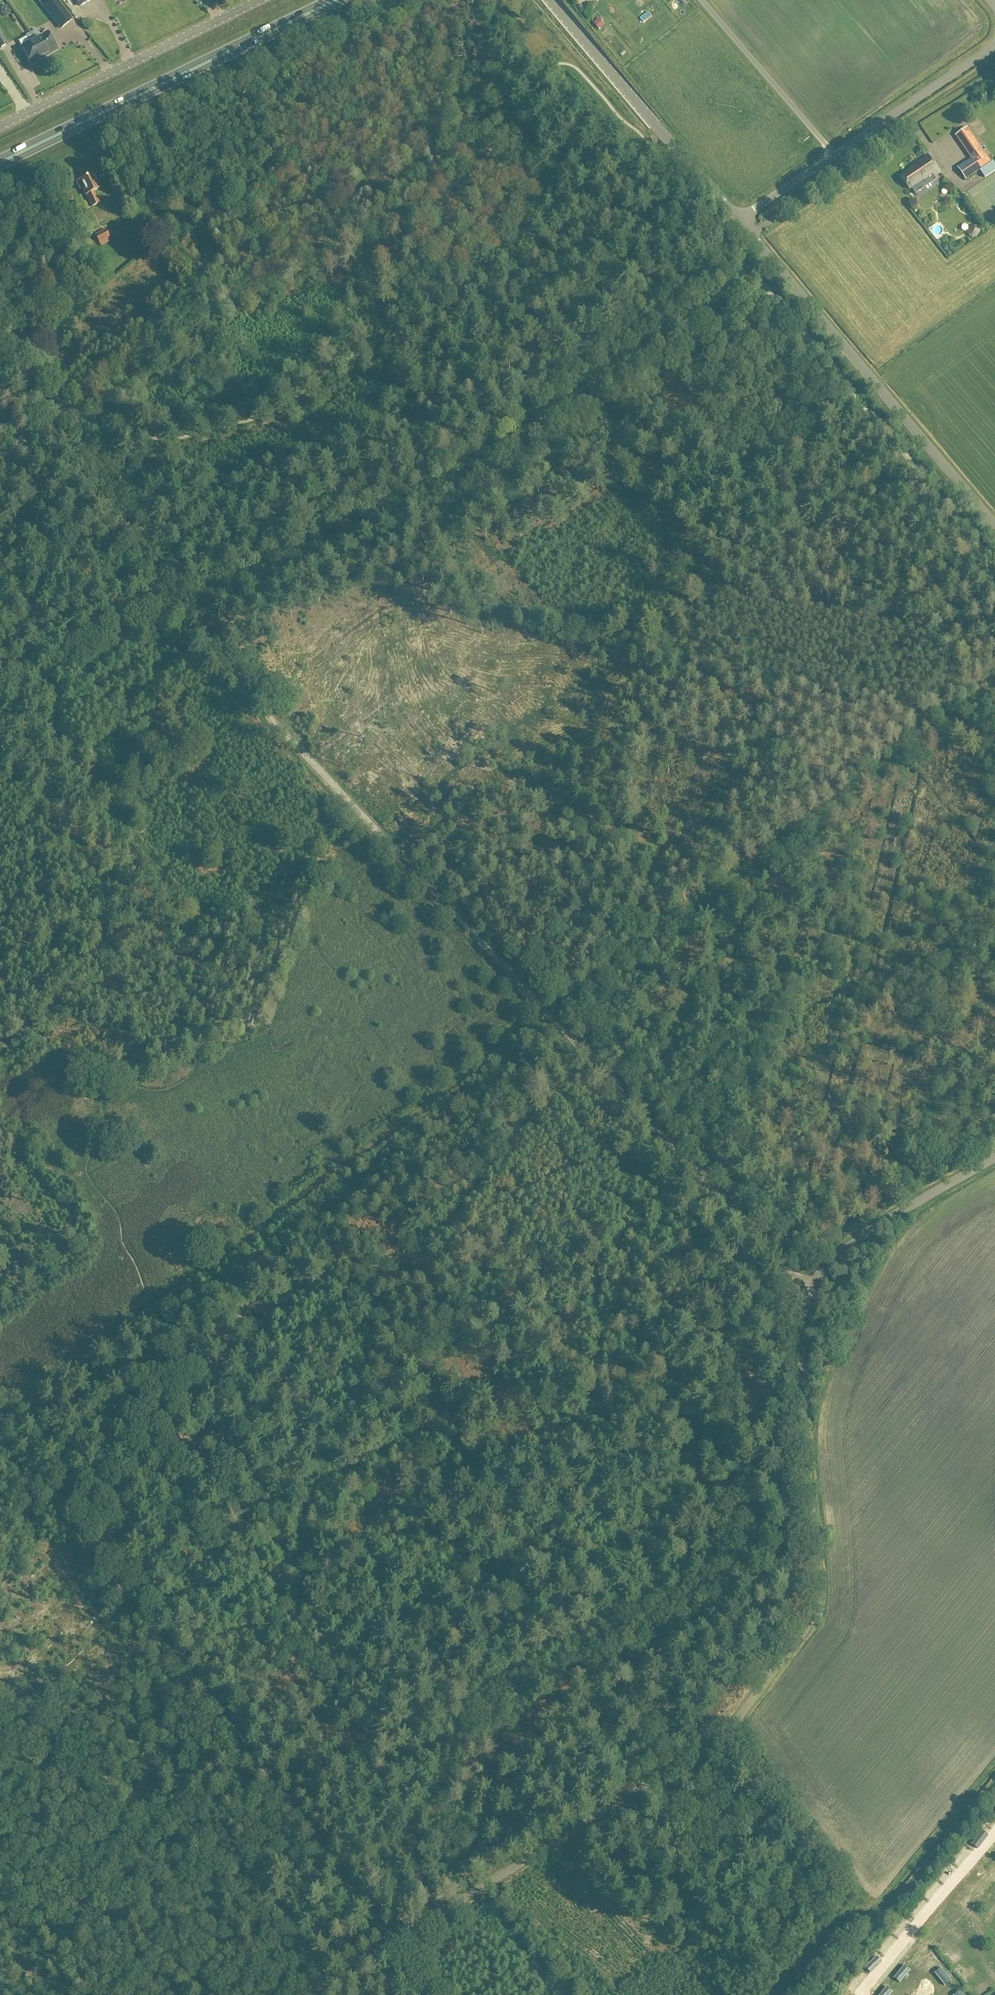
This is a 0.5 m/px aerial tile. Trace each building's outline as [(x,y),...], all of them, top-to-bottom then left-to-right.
[(61,29),(72,20),(56,0),(52,0),(43,7),(61,29)] [(62,29),(67,35),(78,27),(73,21),(62,29)] [(31,65),(57,50),(47,33),(39,38),(36,32),(18,42),(31,65)] [(965,179),(989,164),(966,129),(956,136),(972,160),(958,169),(965,179)] [(922,183),(938,173),(926,156),(907,169),(909,171),(899,177),(908,190),(921,182),(922,183)] [(99,204),(94,192),(100,189),(93,174),(76,183),(79,190),(82,189),(86,196),(87,195),(92,207),(99,204)] [(976,225),(971,226),(967,232),(968,236),(972,239),(976,237),(980,232),(979,227),(976,225)] [(95,235),(99,243),(110,237),(106,229),(95,235)] [(106,254),(118,250),(114,238),(102,242),(106,254)] [(968,1845),(973,1848),(979,1840),(974,1837),(968,1845)] [(937,1903),(941,1896),(931,1890),(926,1898),(937,1903)] [(994,1920),(994,1910),(993,1908),(985,1914),(991,1923),(994,1920)] [(956,1951),(950,1957),(958,1966),(964,1960),(956,1951)] [(944,1984),(955,1975),(949,1968),(938,1977),(944,1984)] [(971,1981),(977,1976),(969,1968),(964,1973),(971,1981)] [(965,1990),(960,1983),(951,1991),(954,1994),(959,1994),(965,1990)] [(980,1994),(986,1994),(989,1992),(983,1984),(976,1990),(980,1994)]
